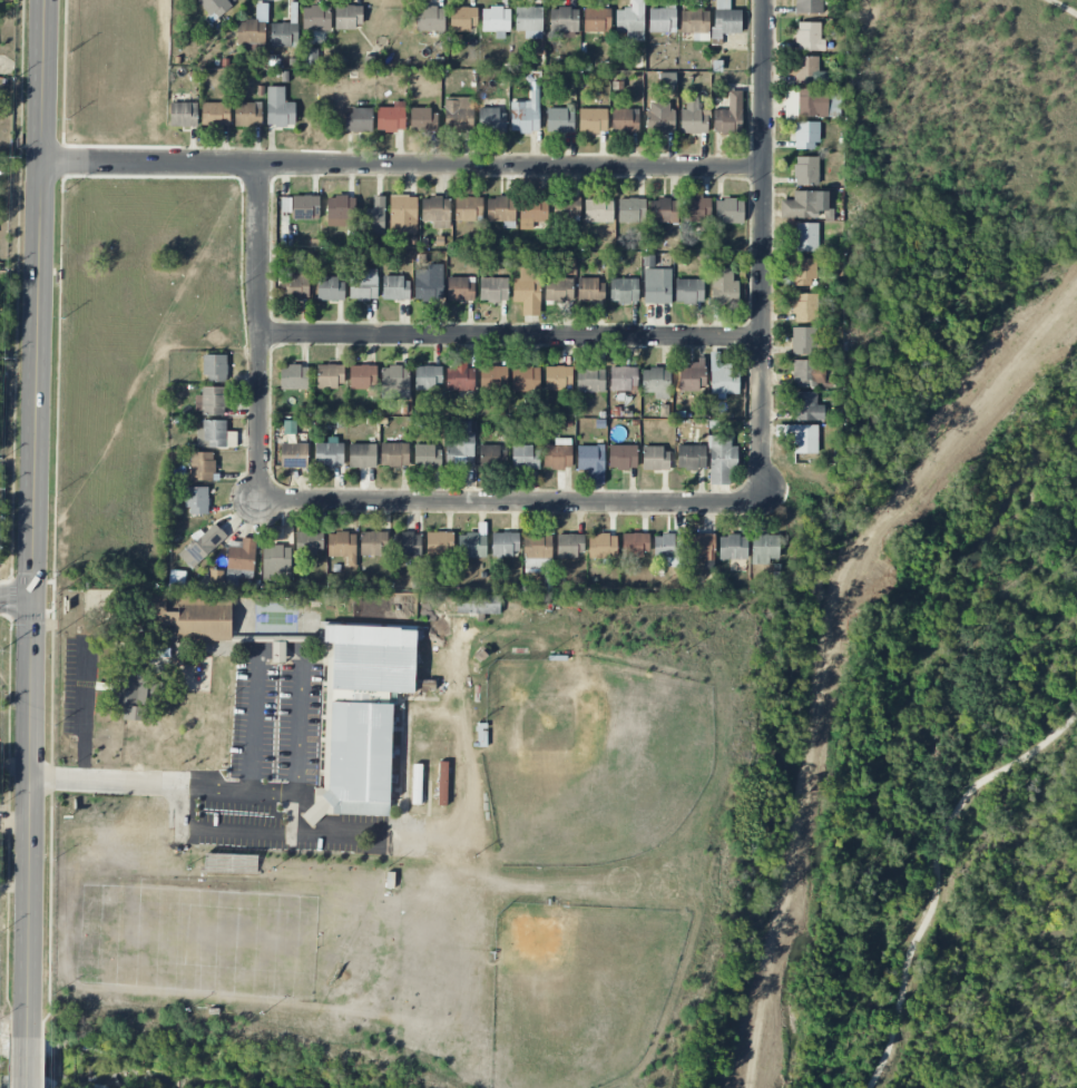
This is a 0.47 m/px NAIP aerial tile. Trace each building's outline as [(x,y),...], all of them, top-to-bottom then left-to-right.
[(213,22),(232,6),(227,0),(197,0),(196,1),(213,22)] [(630,8),(615,9),(615,33),(626,33),(626,40),(644,40),(643,0),(630,0),(630,8)] [(741,10),(730,10),(730,0),(714,0),(713,39),(722,39),(722,34),(740,34),(741,10)] [(795,14),(823,13),(823,0),(795,0),(795,14)] [(268,3),(256,3),(256,21),(237,20),(236,45),(264,45),(265,22),(267,22),(268,3)] [(270,23),(271,48),(298,47),(297,3),(290,3),(290,23),(270,23)] [(331,30),(330,6),(303,6),(303,31),(331,30)] [(362,6),(335,6),(335,29),(362,29),(362,6)] [(416,31),(444,31),(444,7),(417,7),(416,31)] [(477,31),(477,8),(450,7),(450,30),(477,31)] [(482,32),(496,32),(495,39),(508,39),(509,8),(482,7),(482,32)] [(515,7),(515,31),(525,31),(525,39),(542,39),(543,7),(515,7)] [(550,8),(550,31),(577,31),(578,8),(550,8)] [(584,30),(610,31),(611,9),(584,8),(584,30)] [(648,9),(649,33),(675,32),(675,8),(648,9)] [(825,51),(825,40),(820,40),(820,22),(797,22),(796,51),(825,51)] [(303,65),(318,66),(318,48),(303,48),(303,65)] [(818,56),(797,56),(797,84),(828,83),(827,71),(819,72),(818,56)] [(670,74),(670,81),(660,81),(660,85),(675,85),(676,75),(670,74)] [(510,102),(511,132),(540,131),(538,82),(530,82),(531,102),(510,102)] [(285,87),(266,87),(267,126),(295,126),(295,102),(285,102),(285,87)] [(828,118),(828,89),(785,89),(784,117),(828,118)] [(714,110),(713,133),(741,134),(742,91),(728,90),(728,110),(714,110)] [(445,131),(473,132),(474,98),(445,98),(445,131)] [(201,125),(229,126),(230,103),(202,102),(201,125)] [(234,103),(235,126),(262,126),(261,102),(234,103)] [(377,108),(377,131),(406,131),(405,102),(393,102),(393,107),(377,108)] [(673,103),(648,102),(648,133),(673,133),(673,103)] [(197,103),(170,103),(169,127),(197,127),(197,103)] [(372,110),(345,109),(345,132),(371,133),(372,110)] [(411,132),(438,131),(438,109),(410,109),(411,132)] [(506,109),(479,109),(479,131),(505,131),(506,109)] [(547,132),(574,132),(574,109),(548,109),(547,132)] [(607,133),(607,109),(580,109),(579,133),(607,133)] [(639,109),(612,109),(611,132),(639,133),(639,109)] [(795,149),(818,149),(818,122),(795,122),(795,149)] [(795,185),(819,185),(818,156),(794,157),(795,185)] [(818,191),(794,191),(794,200),(781,200),(781,218),(817,218),(818,191)] [(292,218),(319,218),(319,196),(293,196),(292,218)] [(327,227),(355,227),(355,197),(327,196),(327,227)] [(366,234),(384,234),(385,197),(374,196),(373,209),(366,209),(366,234)] [(390,196),(389,233),(417,234),(417,196),(390,196)] [(450,228),(450,197),(421,198),(422,222),(433,221),(433,229),(450,228)] [(456,197),(455,219),(482,220),(483,198),(456,197)] [(580,217),(578,197),(561,198),(562,218),(580,217)] [(710,222),(710,197),(684,197),(684,222),(710,222)] [(585,198),(585,223),(612,222),(612,198),(585,198)] [(645,199),(619,198),(618,222),(639,222),(639,213),(645,213),(645,199)] [(291,199),(281,199),(281,212),(290,212),(291,199)] [(533,229),(532,222),(547,222),(547,199),(520,200),(520,229),(533,229)] [(649,200),(650,223),(679,222),(678,199),(649,200)] [(715,223),(743,224),(744,200),(716,200),(715,223)] [(818,223),(794,223),(795,252),(818,251),(818,223)] [(815,286),(815,258),(790,258),(789,286),(815,286)] [(414,269),(415,301),(443,301),(442,264),(426,264),(427,269),(414,269)] [(292,298),(308,299),(309,269),(281,268),(280,294),(292,295),(292,298)] [(513,302),(523,302),(522,316),(540,316),(541,268),(519,268),(519,278),(513,278),(513,302)] [(739,281),(732,281),(733,268),(711,268),(711,303),(738,304),(739,281)] [(349,300),(377,300),(376,269),(361,269),(361,276),(349,276),(349,300)] [(383,277),(383,300),(409,300),(409,277),(383,277)] [(475,277),(448,277),(447,301),(474,301),(475,277)] [(317,301),(344,301),(344,278),(318,278),(317,301)] [(508,278),(480,278),(479,301),(507,301),(508,278)] [(573,301),(572,278),(545,279),(546,302),(573,301)] [(577,302),(603,302),(604,278),(578,278),(577,302)] [(638,279),(610,279),(610,303),(638,303),(638,279)] [(703,303),(703,280),(675,279),(675,303),(703,303)] [(818,293),(795,294),(795,322),(819,321),(818,293)] [(792,354),(814,355),(815,328),(792,327),(792,354)] [(711,396),(739,396),(738,371),(730,371),(730,364),(720,364),(720,352),(710,352),(711,396)] [(227,382),(227,355),(204,355),(204,382),(227,382)] [(679,368),(679,391),(705,391),(705,360),(690,360),(690,368),(679,368)] [(793,386),(824,386),(824,360),(793,360),(793,386)] [(446,369),(447,391),(475,391),(475,368),(467,369),(467,361),(455,361),(456,368),(446,369)] [(343,388),(344,365),(318,364),(317,387),(343,388)] [(350,389),(376,390),(377,365),(350,365),(350,389)] [(280,390),(308,390),(308,366),(280,366),(280,390)] [(409,400),(410,367),(383,366),(383,399),(409,400)] [(441,366),(415,366),(415,389),(441,389),(441,366)] [(507,367),(481,366),(480,393),(506,394),(507,367)] [(572,367),(545,366),(545,390),(572,391),(572,367)] [(637,367),(610,367),(610,391),(637,391),(637,367)] [(512,390),(540,391),(540,368),(512,368),(512,390)] [(576,392),(604,392),(605,369),(577,369),(576,392)] [(670,399),(669,369),(642,369),(642,393),(654,392),(654,399),(670,399)] [(224,387),(202,387),(202,395),(194,395),(195,415),(224,414),(224,387)] [(824,420),(823,405),(817,405),(816,392),(794,392),(794,421),(824,420)] [(226,420),(197,421),(198,448),(236,447),(236,431),(226,431),(226,420)] [(471,421),(456,421),(456,443),(446,443),(446,469),(475,468),(474,433),(471,433),(471,421)] [(817,454),(818,426),(776,425),(775,435),(794,435),(794,453),(817,454)] [(731,436),(709,436),(708,485),(729,485),(729,468),(737,469),(737,447),(731,447),(731,436)] [(571,439),(554,439),(554,445),(543,445),(544,469),(572,469),(571,439)] [(307,468),(308,444),(281,443),(280,467),(307,468)] [(315,467),(343,467),(344,444),(315,443),(315,467)] [(409,467),(409,444),(381,443),(380,467),(409,467)] [(349,445),(349,468),(376,468),(376,444),(349,445)] [(577,471),(587,471),(587,483),(605,482),(604,445),(576,446),(577,471)] [(636,470),(637,445),(609,445),(609,469),(636,470)] [(677,467),(705,468),(706,446),(678,445),(677,467)] [(414,468),(440,468),(441,446),(414,446),(414,468)] [(480,446),(480,466),(504,466),(504,446),(480,446)] [(539,447),(512,446),(512,469),(539,470),(539,447)] [(643,471),(670,470),(669,447),(642,448),(643,471)] [(191,481),(213,481),(213,452),(190,452),(191,481)] [(186,515),(209,514),(208,487),(185,487),(186,515)] [(177,553),(190,568),(227,538),(215,522),(177,553)] [(360,555),(387,555),(388,532),(361,531),(360,555)] [(322,532),(296,532),(296,553),(322,553),(322,532)] [(426,533),(427,555),(453,554),(453,532),(426,533)] [(492,532),(492,555),(518,556),(519,533),(492,532)] [(356,567),(356,533),(328,533),(327,557),(347,557),(347,567),(356,567)] [(393,534),(394,557),(421,556),(420,533),(393,534)] [(486,557),(485,533),(458,534),(459,558),(486,557)] [(649,555),(649,534),(622,533),(622,555),(649,555)] [(523,535),(523,557),(552,557),(552,534),(523,535)] [(557,534),(557,557),(584,557),(583,534),(557,534)] [(654,535),(655,559),(666,559),(666,566),(680,566),(680,534),(654,535)] [(714,534),(687,534),(687,559),(714,559),(714,534)] [(752,564),(769,564),(769,559),(779,559),(778,534),(751,535),(752,564)] [(589,535),(589,559),(616,559),(616,535),(589,535)] [(718,559),(746,560),(747,536),(719,536),(718,559)] [(227,570),(254,571),(255,542),(228,541),(227,570)] [(291,579),(292,545),(264,544),(263,563),(272,563),(272,569),(280,569),(280,578),(291,579)] [(525,572),(551,571),(550,558),(525,559),(525,572)] [(224,569),(211,569),(211,584),(224,585),(224,569)] [(232,593),(139,592),(139,613),(153,613),(153,625),(176,625),(176,641),(231,641),(232,593)] [(456,614),(500,614),(500,595),(456,595),(456,614)] [(391,816),(393,693),(414,693),(415,640),(422,640),(422,627),(324,626),(323,657),(326,657),(324,788),(311,788),(310,824),(321,824),(321,815),(391,816)] [(285,663),(286,637),(272,636),(271,662),(285,663)] [(148,668),(114,667),(113,706),(123,706),(123,721),(146,721),(146,706),(147,706),(148,668)] [(438,806),(447,806),(448,762),(439,762),(438,806)] [(258,855),(205,854),(204,871),(257,873),(258,855)]
